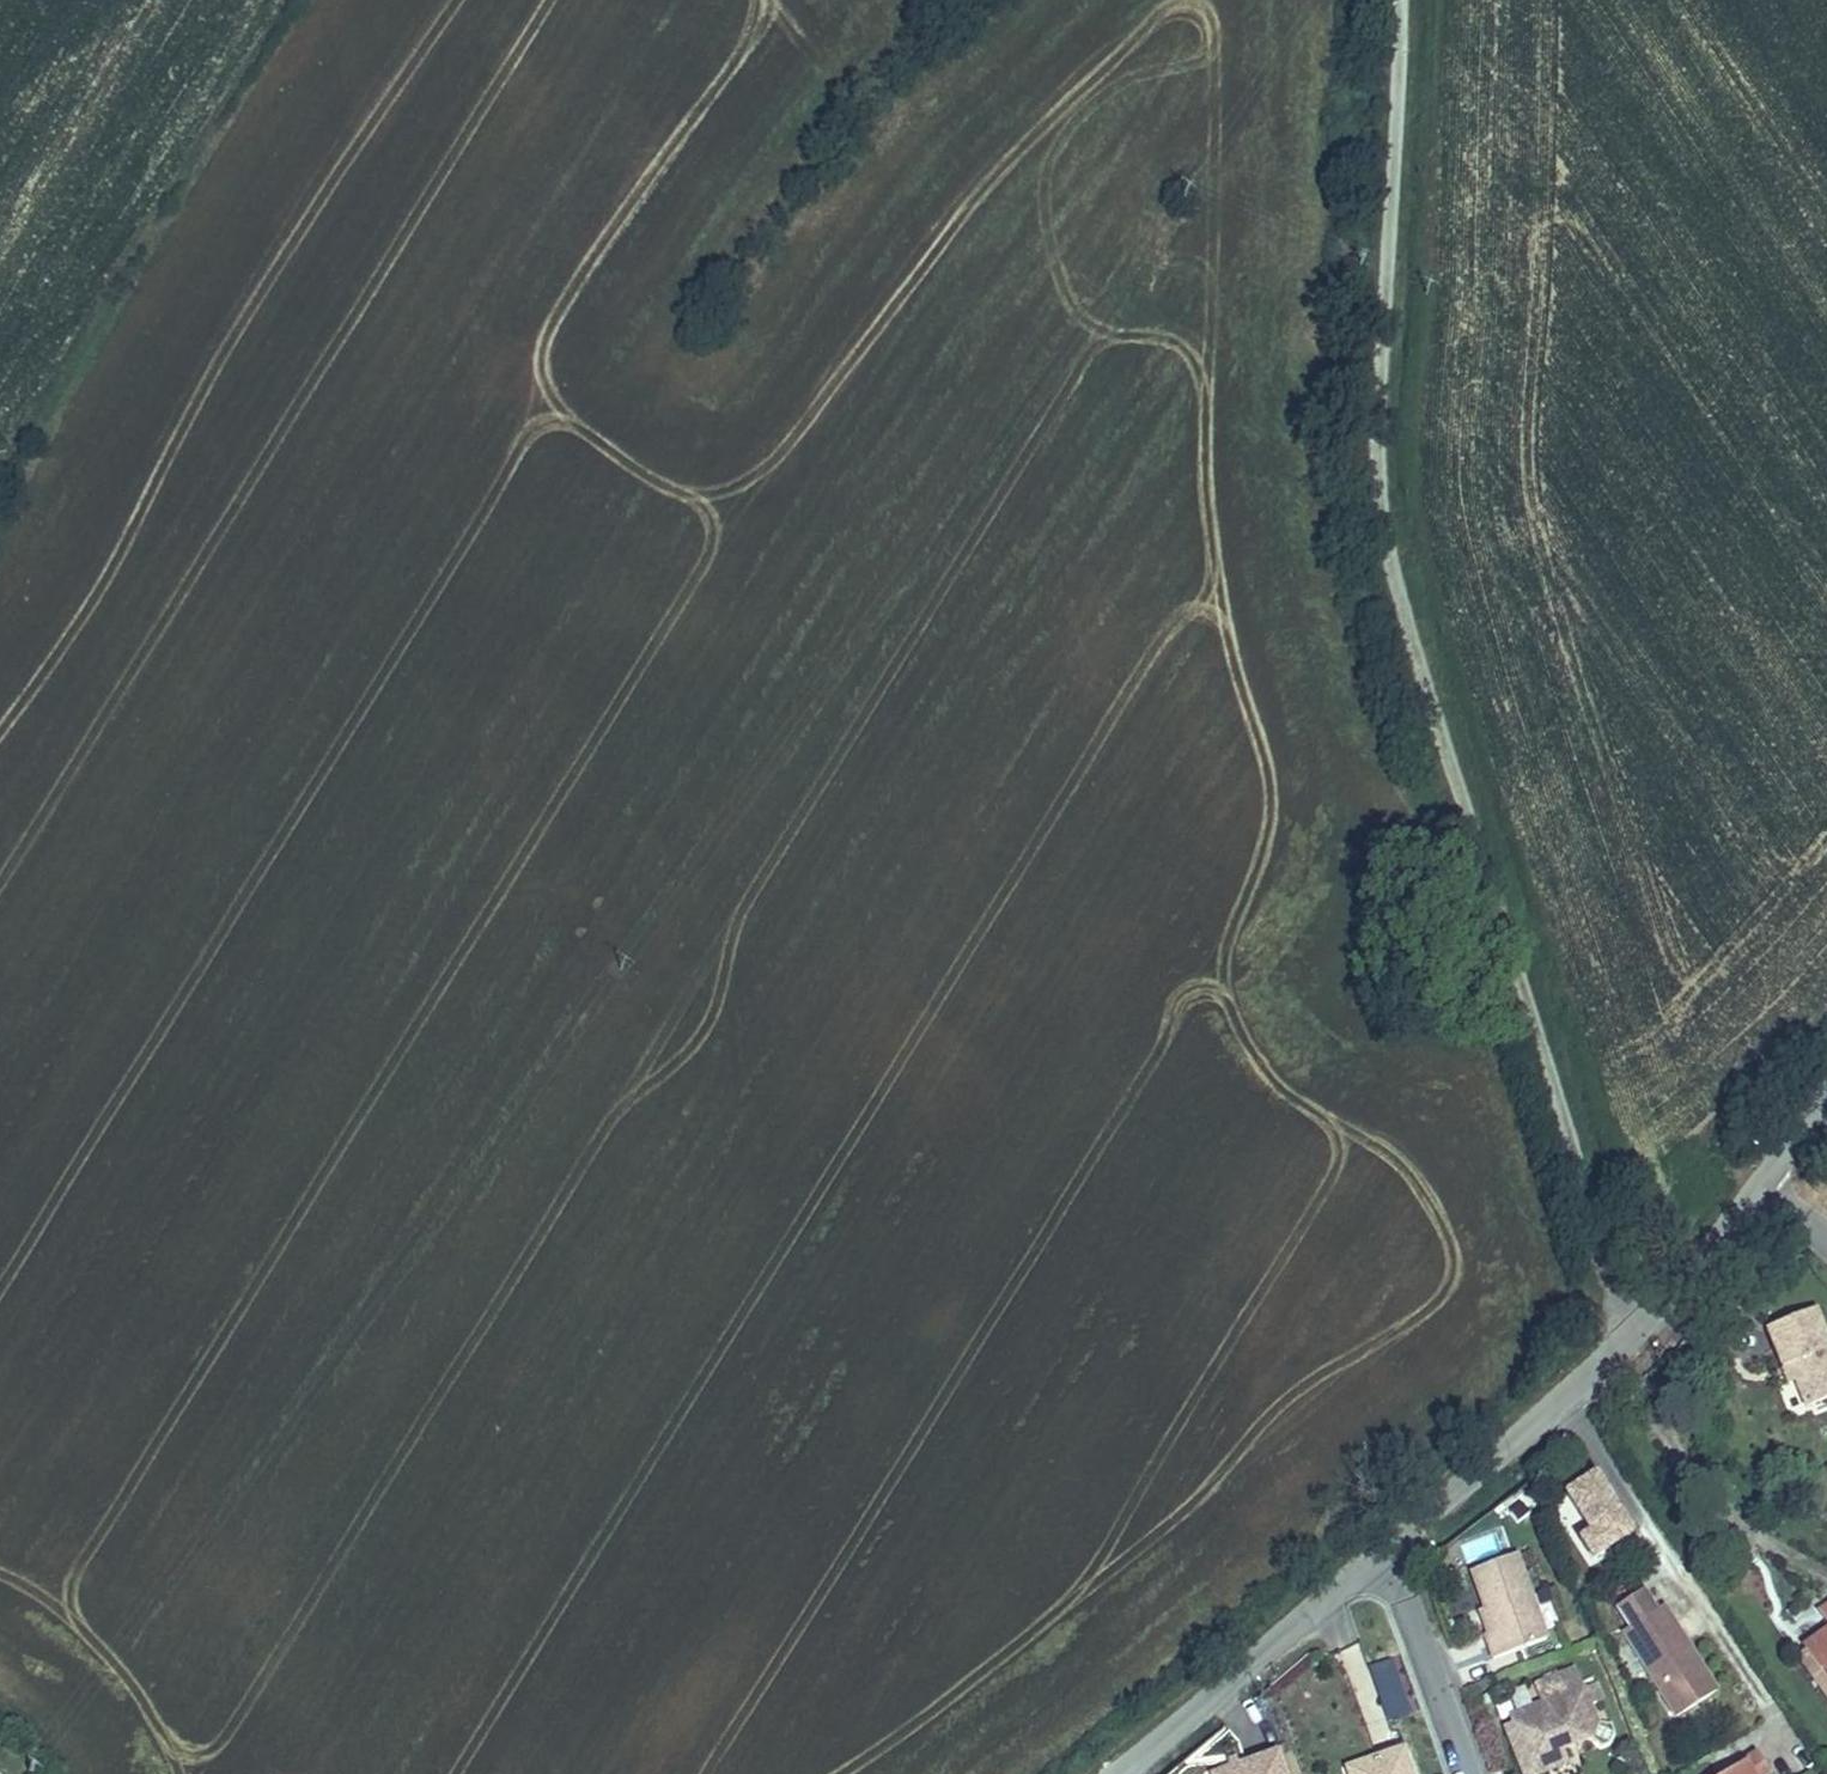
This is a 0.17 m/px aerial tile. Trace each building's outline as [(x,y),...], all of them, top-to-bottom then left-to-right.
[(1826,1398),(1826,1342),(1814,1310),(1766,1329),(1781,1368),(1788,1365),(1794,1380),(1805,1407),(1826,1398)] [(1788,1384),(1794,1380),(1788,1365),(1781,1368),(1788,1384)] [(1594,1473),(1547,1500),(1586,1564),(1632,1537),(1594,1473)] [(1515,1557),(1470,1573),(1492,1633),(1484,1636),(1493,1660),(1546,1640),(1515,1557)] [(1715,1691),(1689,1648),(1683,1652),(1667,1626),(1672,1622),(1661,1605),(1621,1630),(1676,1716),(1715,1691)] [(1824,1634),(1826,1632),(1826,1622),(1826,1620),(1818,1626),(1824,1634)] [(1689,1648),(1672,1622),(1667,1626),(1683,1652),(1689,1648)] [(1824,1634),(1806,1647),(1808,1650),(1798,1658),(1826,1698),(1826,1632),(1824,1634)] [(1596,1725),(1589,1707),(1583,1690),(1582,1690),(1575,1671),(1534,1687),(1541,1705),(1536,1706),(1539,1713),(1511,1723),(1506,1725),(1504,1727),(1523,1773),(1540,1773),(1567,1764),(1562,1750),(1562,1748),(1567,1736),(1581,1742),(1590,1739),(1596,1725)] [(1601,1703),(1594,1685),(1582,1690),(1583,1690),(1589,1707),(1601,1703)] [(1539,1713),(1536,1706),(1508,1717),(1511,1723),(1539,1713)] [(1581,1742),(1567,1736),(1562,1748),(1562,1750),(1581,1742)] [(1370,1737),(1308,1742),(1310,1763),(1372,1758),(1370,1737)] [(1279,1744),(1207,1771),(1208,1773),(1290,1773),(1279,1744)] [(1402,1752),(1348,1770),(1349,1773),(1409,1773),(1402,1752)] [(1768,1772),(1757,1753),(1724,1773),(1765,1773),(1768,1772)]
